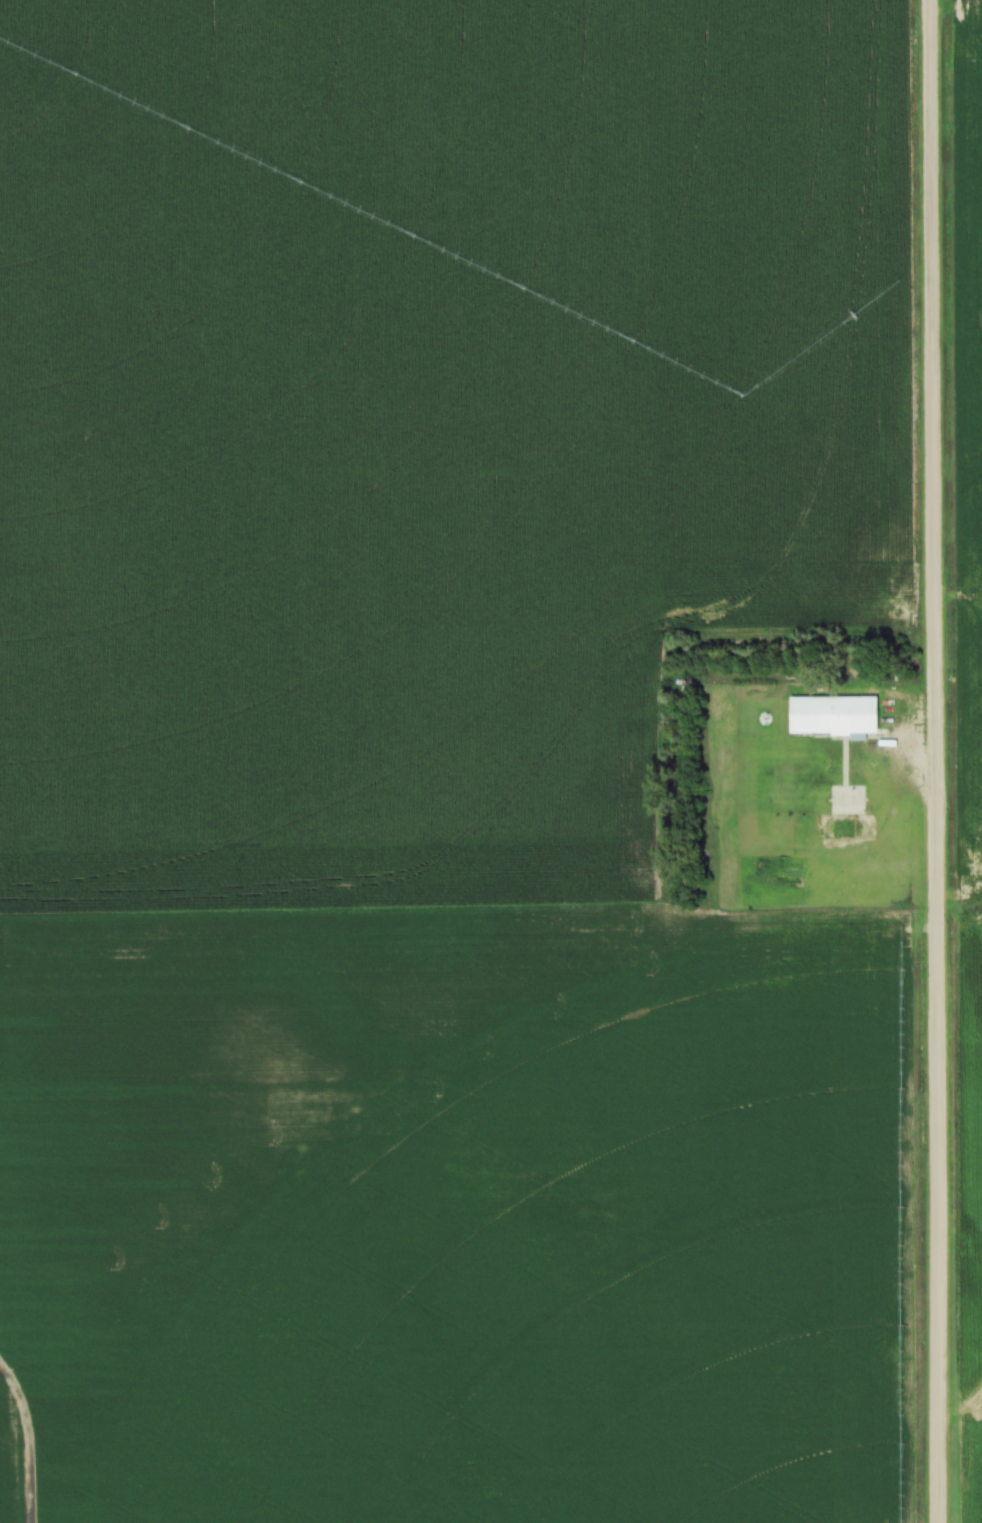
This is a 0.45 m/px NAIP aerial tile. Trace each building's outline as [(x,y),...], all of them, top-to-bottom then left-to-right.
[(791,696),(880,696),(880,729),(791,729),(791,696)]
